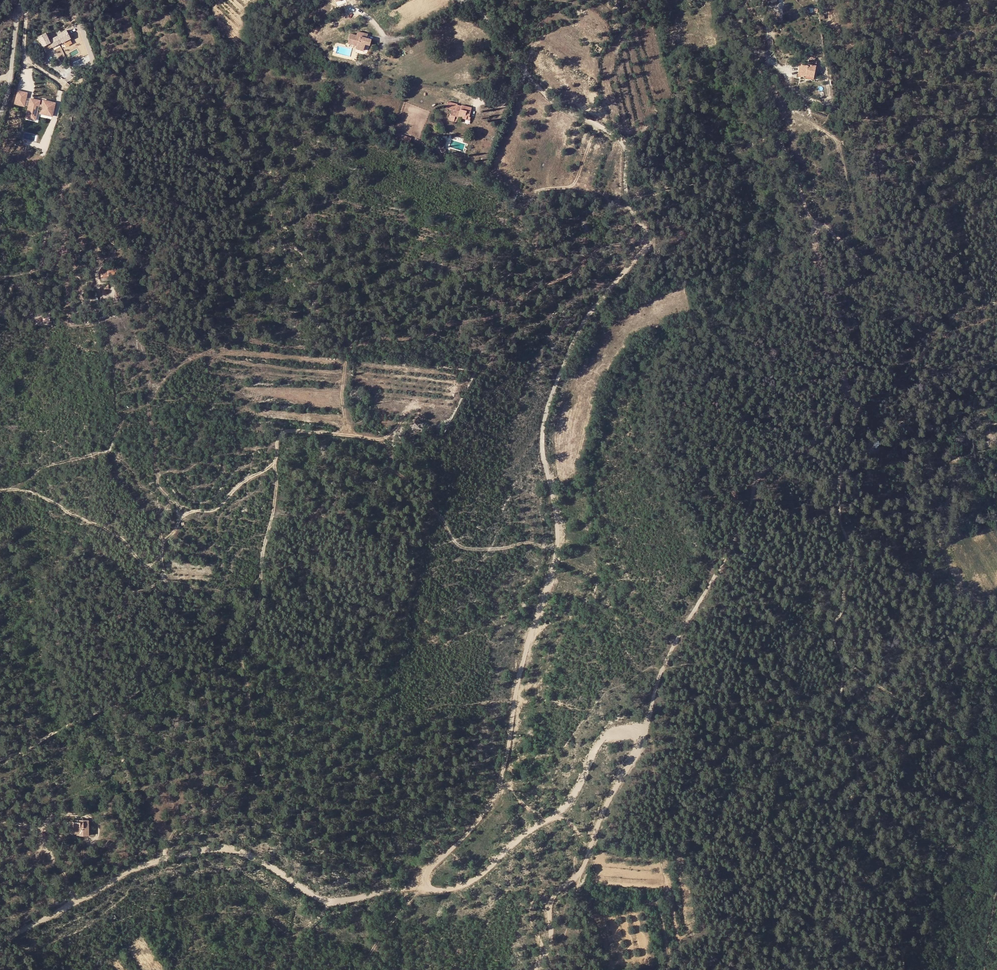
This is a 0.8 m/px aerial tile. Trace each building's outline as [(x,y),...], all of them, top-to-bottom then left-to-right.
[(70,38),(66,30),(59,35),(50,41),(46,33),(39,37),(43,46),(51,42),(53,47),(62,42),(62,43),(70,38)] [(368,46),(370,39),(366,39),(363,38),(364,34),(357,32),(356,36),(350,34),(347,43),(356,46),(355,50),(363,52),(365,45),(368,46)] [(814,77),(816,60),(808,59),(807,65),(801,64),(799,75),(814,77)] [(23,92),(18,91),(15,104),(22,105),(23,92)] [(25,100),(27,93),(23,92),(22,105),(24,106),(24,105),(29,106),(27,114),(36,116),(38,109),(41,110),(40,113),(52,116),(55,103),(43,100),(42,104),(39,104),(40,101),(31,99),(30,101),(25,100)] [(454,117),(461,118),(467,120),(468,116),(470,116),(471,111),(460,109),(460,111),(455,110),(457,104),(447,102),(446,108),(451,109),(448,120),(453,121),(454,117)] [(44,315),(44,317),(50,317),(49,312),(44,312),(44,309),(35,310),(35,315),(38,315),(44,315)] [(874,436),(868,440),(871,445),(877,441),(874,436)] [(77,822),(77,824),(70,823),(70,829),(66,829),(66,836),(77,835),(77,838),(85,838),(85,822),(77,822)] [(42,896),(39,898),(40,900),(49,896),(46,890),(41,892),(42,896)]
